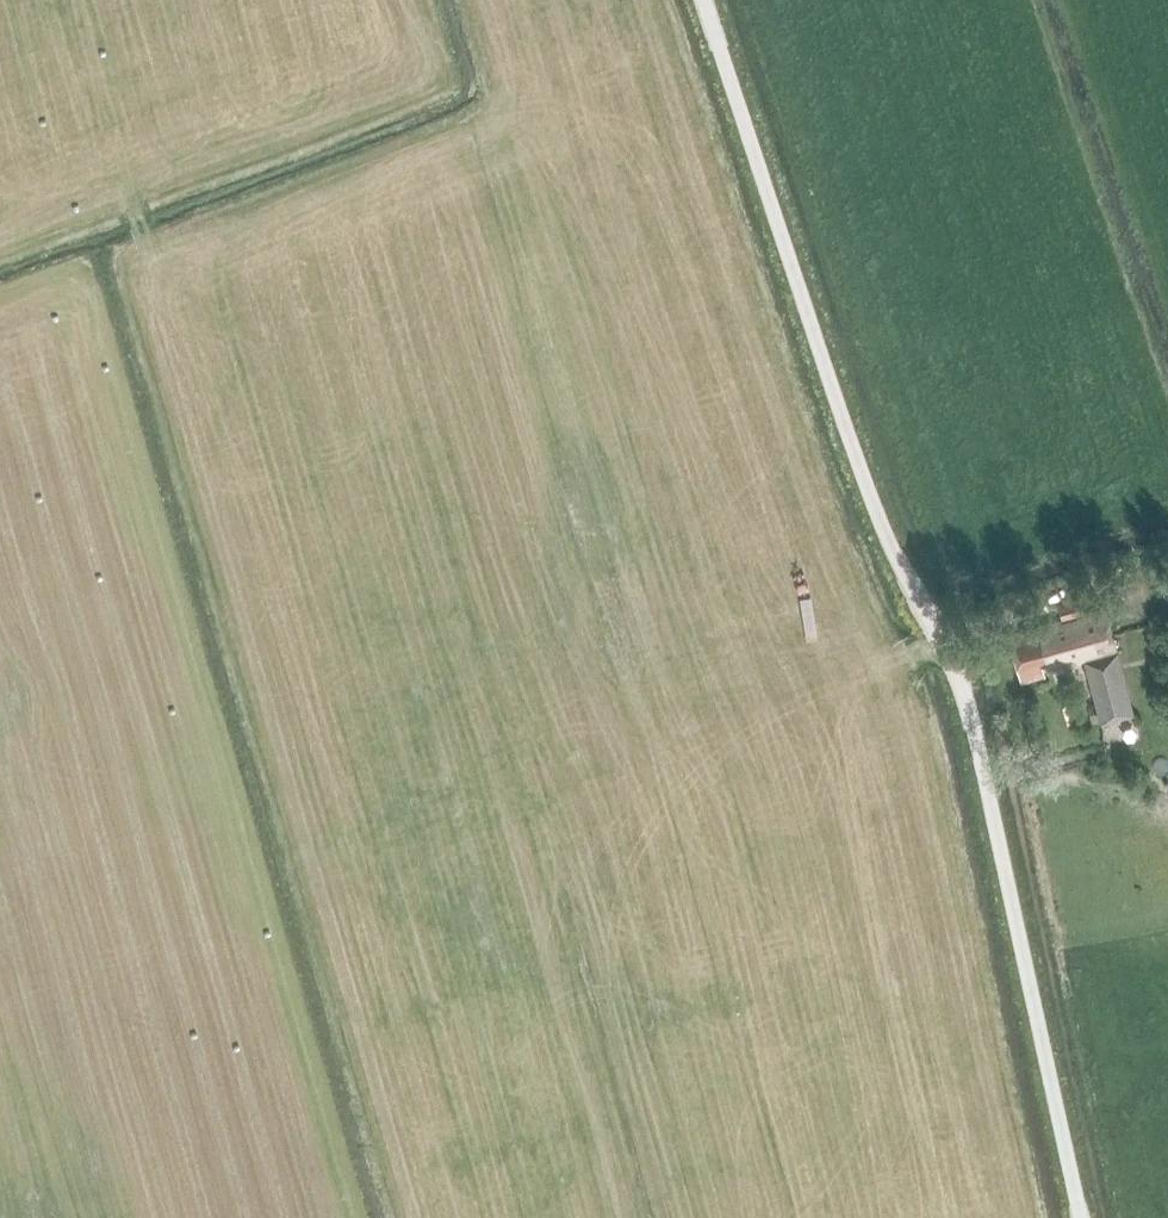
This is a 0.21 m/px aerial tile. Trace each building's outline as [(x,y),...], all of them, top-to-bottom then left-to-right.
[(1099,723),(1133,714),(1105,609),(1082,615),(1078,600),(1057,605),(1061,621),(1008,635),(1021,682),(1043,676),(1041,668),(1081,657),(1099,723)]
